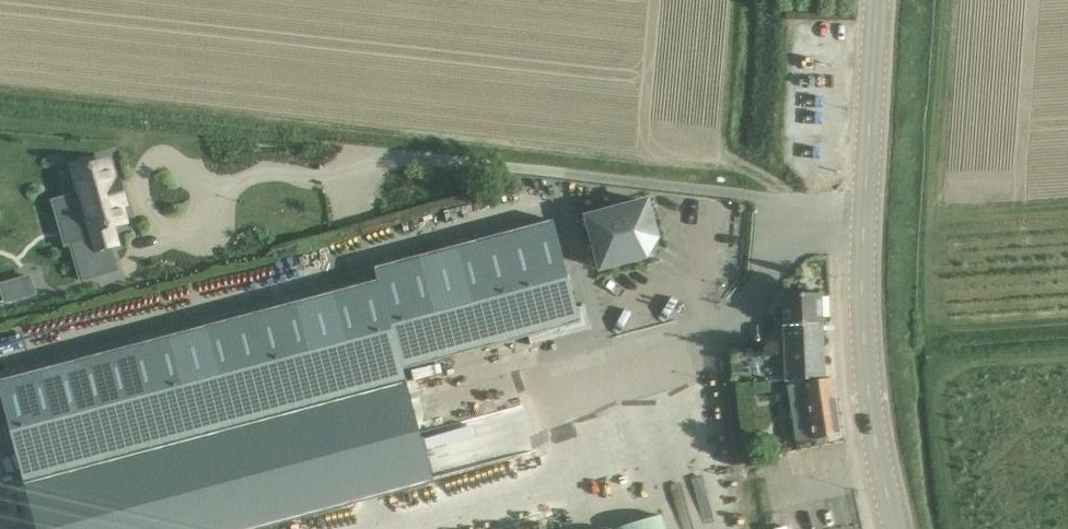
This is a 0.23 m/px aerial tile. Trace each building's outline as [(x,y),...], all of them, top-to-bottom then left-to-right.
[(108,152),(66,164),(74,194),(51,200),(65,248),(71,247),(81,283),(118,272),(111,249),(121,246),(116,228),(129,225),(108,152)] [(651,254),(657,245),(653,242),(655,238),(654,233),(646,202),(587,218),(600,268),(640,258),(640,257),(644,256),(647,252),(651,254)] [(0,381),(0,408),(21,486),(408,382),(404,368),(583,318),(555,218),(372,269),(375,279),(0,381)] [(0,284),(0,290),(4,305),(36,296),(30,276),(0,284)] [(786,384),(825,380),(822,293),(782,295),(785,380),(786,384)] [(825,380),(786,384),(788,386),(796,441),(840,435),(832,379),(825,380)] [(624,479),(609,427),(315,511),(320,528),(448,528),(624,479)] [(615,528),(666,528),(662,514),(614,528),(615,528)]
